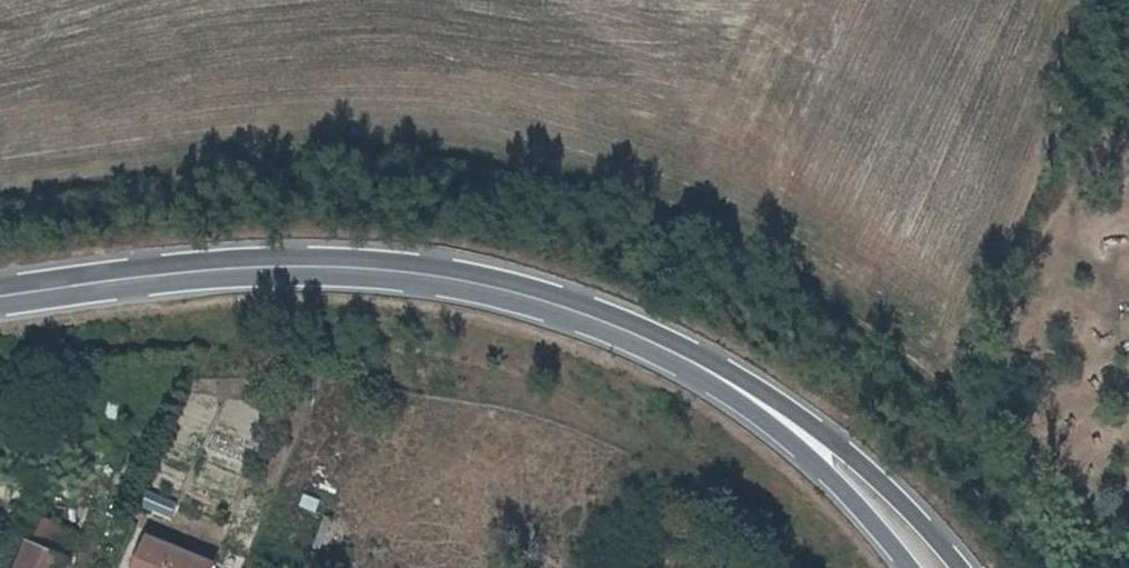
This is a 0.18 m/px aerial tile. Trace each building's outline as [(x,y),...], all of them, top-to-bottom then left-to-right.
[(23,567),(59,567),(65,554),(35,541),(23,567)] [(145,544),(135,567),(206,567),(145,544)]
